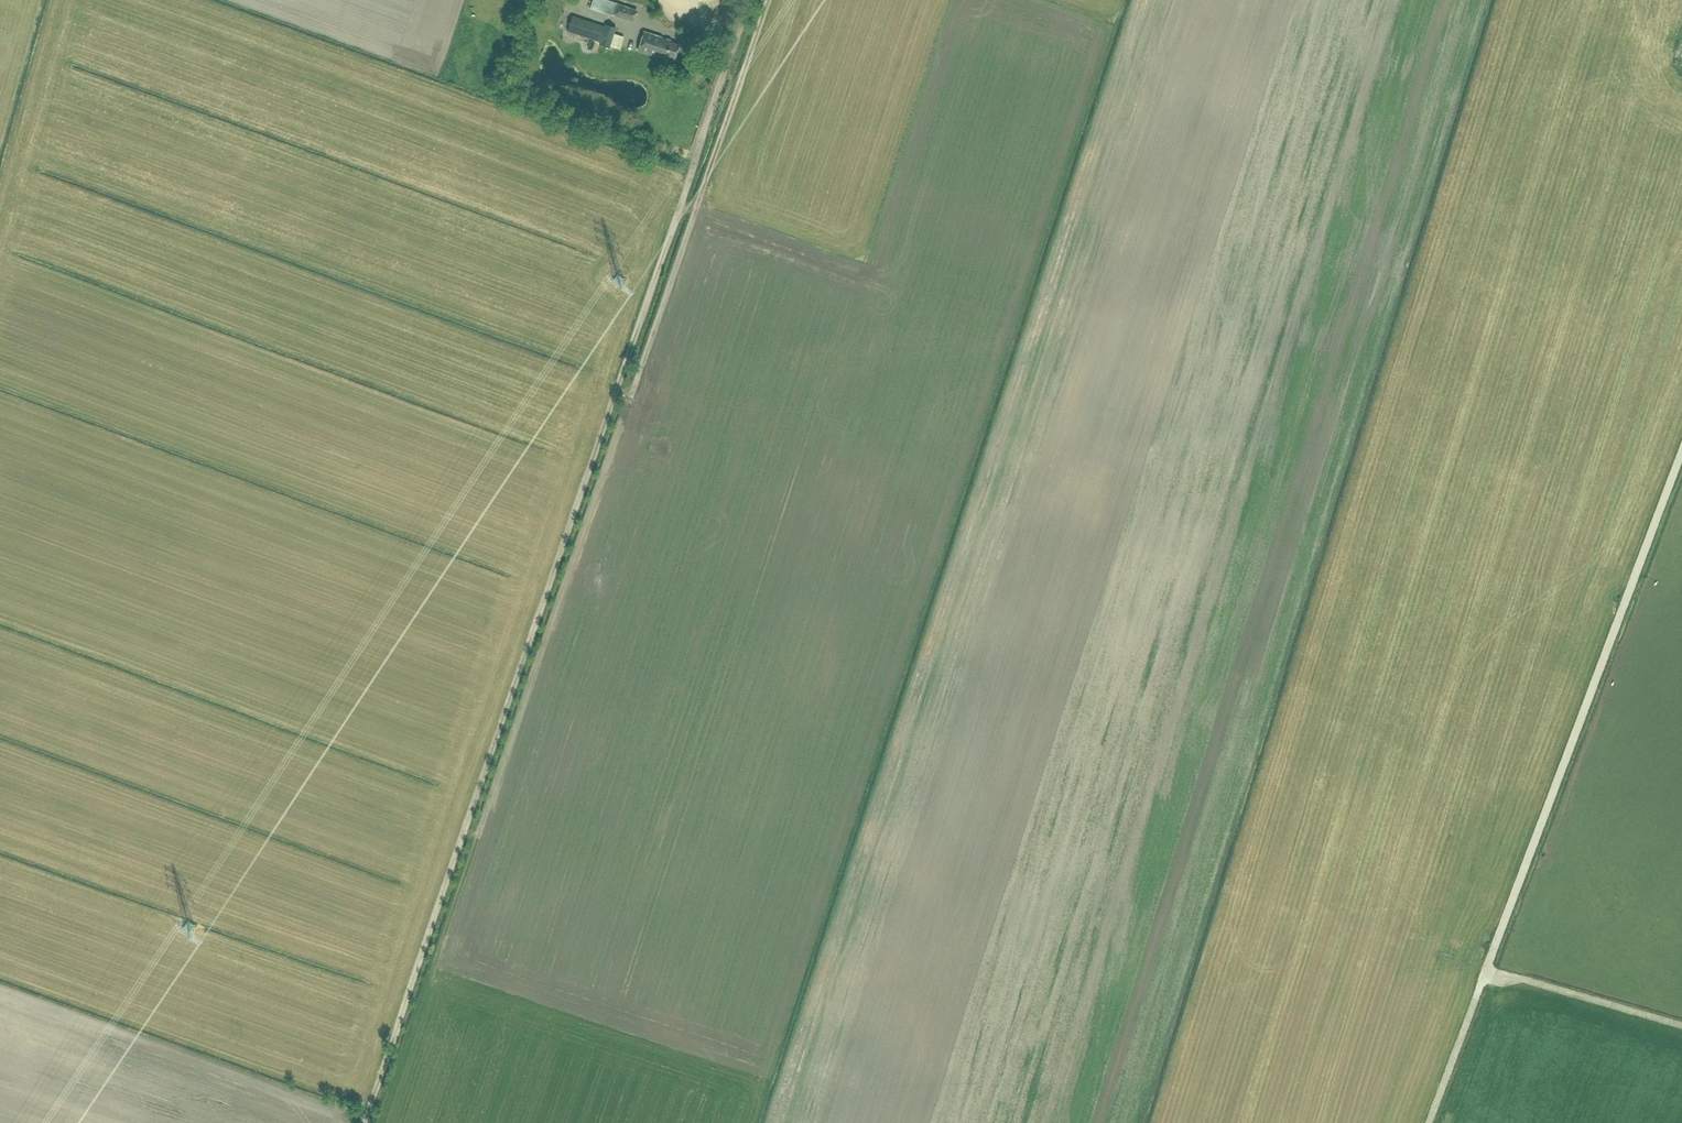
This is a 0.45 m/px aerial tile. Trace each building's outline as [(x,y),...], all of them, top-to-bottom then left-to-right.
[(618,4),(614,15),(632,22),(636,10),(618,4)] [(566,30),(599,42),(598,44),(608,47),(615,28),(605,25),(604,27),(571,16),(566,30)] [(613,43),(621,47),(627,36),(619,31),(613,43)] [(670,42),(670,40),(666,39),(665,41),(661,40),(662,37),(643,31),(637,50),(665,60),(666,57),(673,60),(678,45),(670,42)]
